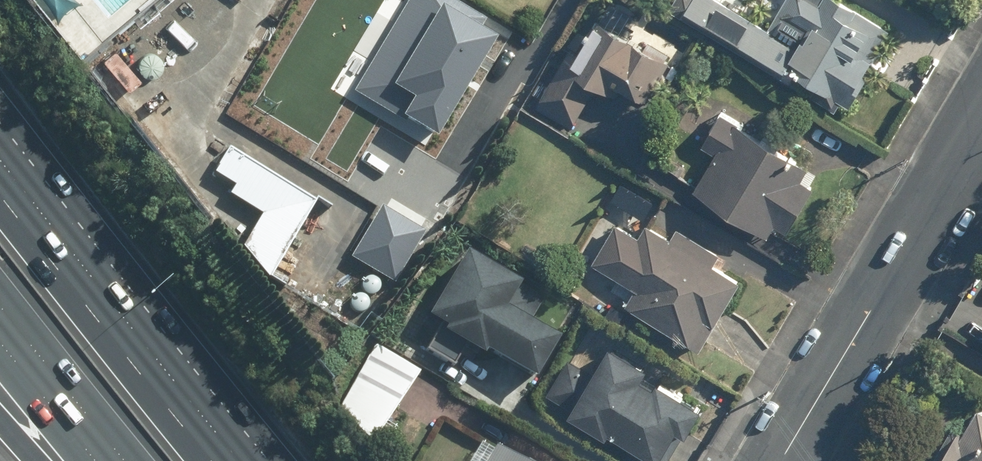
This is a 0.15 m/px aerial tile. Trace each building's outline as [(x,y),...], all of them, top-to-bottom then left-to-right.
[(356,87),(437,134),(497,32),(482,23),(488,14),(463,0),(408,0),(356,87)] [(714,0),(692,0),(681,16),(831,115),(838,105),(845,110),(866,79),(859,74),(884,36),(830,0),(786,0),(764,33),(714,0)] [(664,67),(586,21),(535,107),(571,128),(590,97),(602,104),(609,92),(639,109),(664,67)] [(805,168),(722,110),(702,144),(714,153),(692,195),(721,224),(764,240),(770,230),(783,239),(810,192),(796,184),(805,168)] [(313,201),(227,149),(213,173),(275,210),(245,261),(268,275),(313,201)] [(384,199),(353,254),(395,280),(427,226),(384,199)] [(635,238),(614,225),(591,265),(631,293),(621,310),(695,353),(735,283),(709,269),(718,254),(673,228),(666,240),(642,226),(635,238)] [(462,249),(416,319),(436,332),(432,339),(469,364),(474,357),(522,389),(551,345),(521,326),(538,300),(462,249)] [(422,369),(377,343),(336,413),(375,440),(422,369)] [(566,358),(545,395),(568,409),(562,418),(599,441),(602,436),(641,460),(651,460),(669,434),(678,440),(695,414),(640,379),(644,372),(606,348),(590,373),(566,358)] [(973,409),(957,435),(947,430),(929,460),(981,460),(981,415),(973,409)] [(478,442),(467,460),(509,460),(478,442)]
